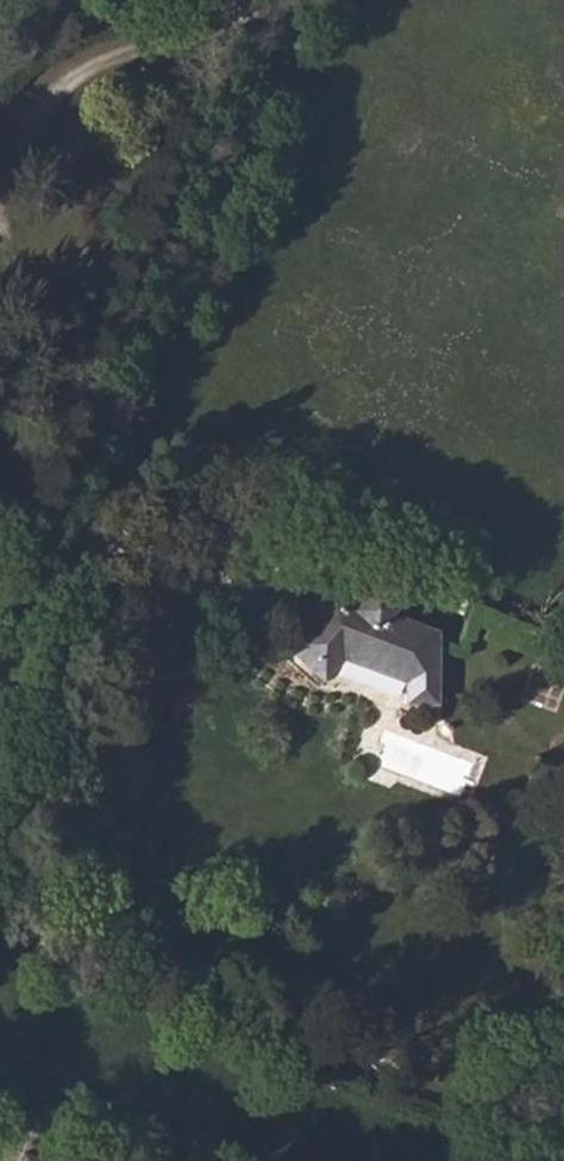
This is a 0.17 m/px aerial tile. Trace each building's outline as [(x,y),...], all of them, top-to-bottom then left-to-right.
[(286,642),(308,663),(322,648),(345,656),(406,678),(406,701),(436,701),(437,636),(388,616),(386,613),(392,605),(372,587),(360,600),(346,594),(335,606),(324,597),(286,642)] [(324,597),(335,606),(346,594),(331,589),(324,597)] [(308,663),(325,680),(345,656),(322,648),(308,663)] [(25,1151),(21,1160),(47,1160),(25,1151)]
